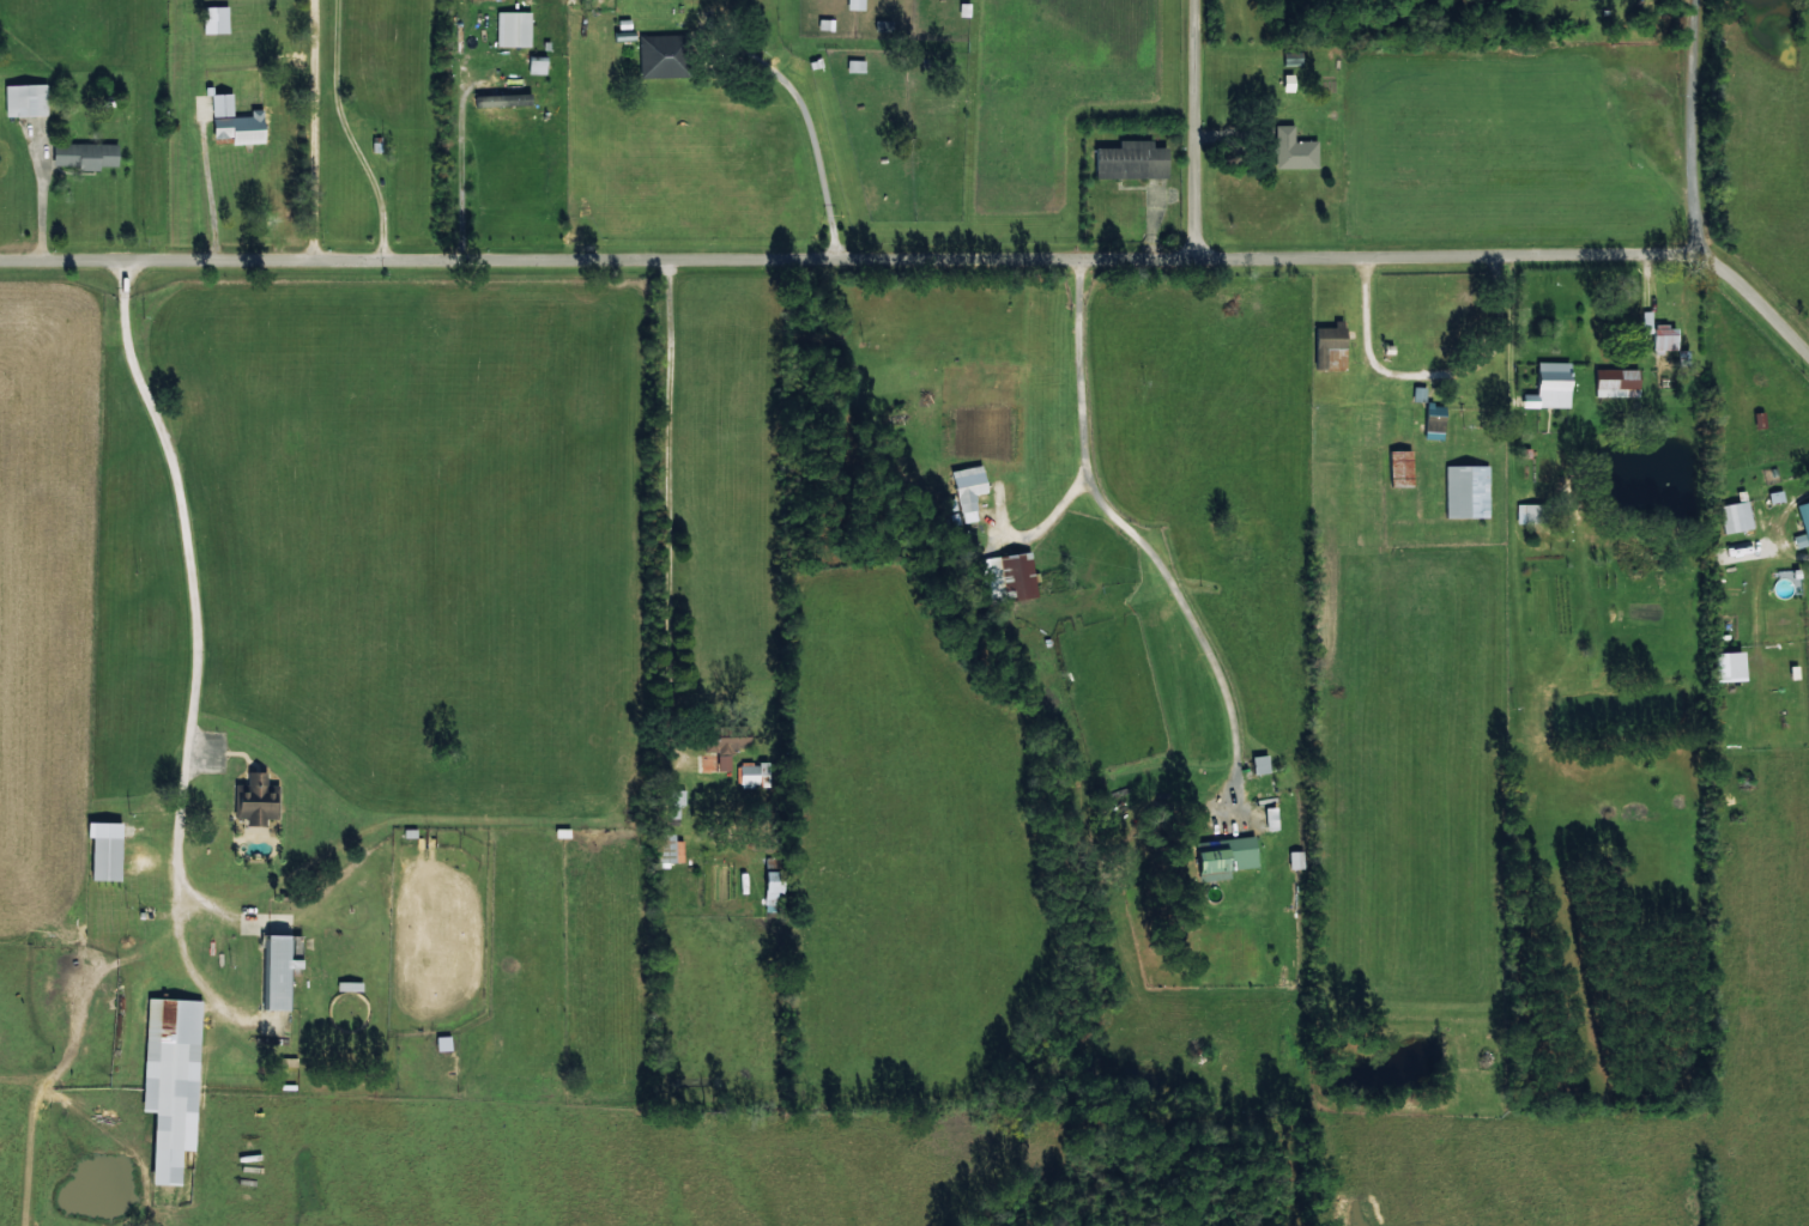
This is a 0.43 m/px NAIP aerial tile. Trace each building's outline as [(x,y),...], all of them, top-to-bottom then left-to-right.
[(864,0),(847,0),(847,10),(864,10),(864,0)] [(229,33),(228,6),(203,6),(203,33),(229,33)] [(531,11),(497,11),(497,46),(531,46),(531,11)] [(833,19),(819,19),(818,29),(833,30),(833,19)] [(893,21),(875,21),(875,31),(892,31),(893,21)] [(641,78),(689,77),(688,34),(641,35),(641,78)] [(546,74),(547,56),(529,56),(528,74),(546,74)] [(865,72),(865,61),(848,60),(847,72),(865,72)] [(6,116),(47,115),(47,84),(5,84),(6,116)] [(264,143),(263,109),(251,109),(251,116),(233,117),(232,93),(212,94),(214,138),(232,138),(232,144),(264,143)] [(531,105),(531,94),(477,96),(477,107),(531,105)] [(1274,125),(1275,168),(1318,167),(1317,140),(1294,141),(1294,125),(1274,125)] [(1119,147),(1095,147),(1096,178),(1168,177),(1168,147),(1153,147),(1153,140),(1119,140),(1119,147)] [(118,144),(54,143),(54,167),(101,168),(101,166),(118,166),(118,144)] [(1334,327),(1316,327),(1315,369),(1345,370),(1346,321),(1335,320),(1334,327)] [(1677,326),(1654,326),(1654,350),(1677,351),(1677,326)] [(1523,407),(1570,408),(1571,362),(1538,361),(1537,394),(1523,394),(1523,407)] [(1639,370),(1596,369),(1595,396),(1639,398),(1639,370)] [(1412,401),(1425,402),(1425,387),(1413,387),(1412,401)] [(1443,439),(1445,405),(1426,404),(1426,438),(1443,439)] [(1389,487),(1413,487),(1413,450),(1389,450),(1389,487)] [(978,521),(975,494),(987,492),(983,466),(953,470),(961,523),(978,521)] [(1488,466),(1444,466),(1445,518),(1489,518),(1488,466)] [(1768,493),(1769,502),(1783,500),(1782,490),(1768,493)] [(1717,507),(1723,534),(1753,527),(1747,500),(1717,507)] [(1793,536),(1797,549),(1808,545),(1808,502),(1796,506),(1804,533),(1793,536)] [(1516,523),(1544,523),(1544,504),(1516,504),(1516,523)] [(1038,596),(1030,551),(999,557),(1001,571),(1010,570),(1011,577),(1010,578),(1014,600),(1038,596)] [(1717,682),(1746,681),(1744,652),(1716,653),(1717,682)] [(731,769),(730,748),(750,748),(750,737),(705,738),(705,752),(717,752),(718,769),(731,769)] [(1270,771),(1267,753),(1251,756),(1254,774),(1270,771)] [(769,786),(769,762),(740,762),(740,787),(769,786)] [(270,771),(249,770),(248,784),(236,784),(236,817),(248,817),(247,824),(266,825),(266,818),(278,818),(279,800),(270,800),(270,771)] [(1265,807),(1267,829),(1278,829),(1277,806),(1265,807)] [(121,880),(123,821),(88,820),(88,836),(93,836),(92,879),(121,880)] [(1230,877),(1229,869),(1258,866),(1255,835),(1196,841),(1200,881),(1230,877)] [(684,861),(683,836),(665,836),(665,861),(684,861)] [(1290,868),(1304,868),(1303,850),(1289,850),(1290,868)] [(783,871),(766,870),(764,905),(782,905),(783,871)] [(290,1009),(290,966),(302,967),(303,934),(265,933),(264,1008),(290,1009)] [(201,999),(147,997),(143,1110),(155,1111),(152,1182),(181,1184),(182,1149),(195,1149),(201,999)] [(452,1049),(450,1034),(436,1036),(437,1051),(452,1049)]
